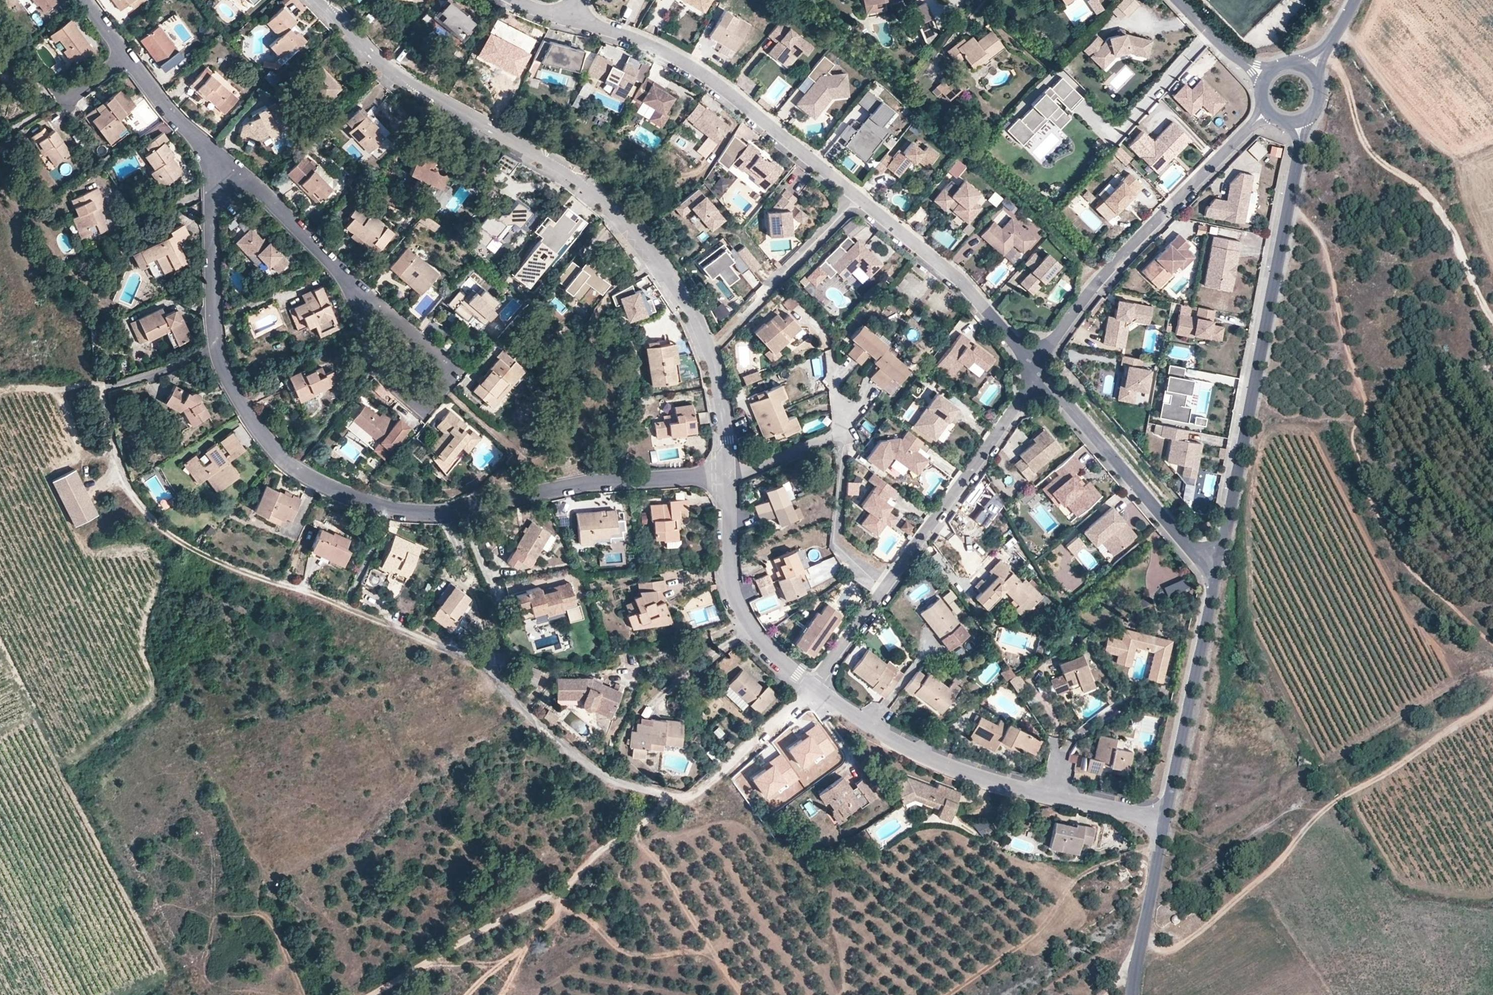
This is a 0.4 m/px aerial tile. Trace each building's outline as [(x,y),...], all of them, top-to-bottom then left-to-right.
[(58,0),(38,0),(45,9),(58,0)] [(679,0),(705,15),(713,0),(679,0)] [(1087,1),(1096,15),(1104,10),(1098,0),(1089,0),(1087,1)] [(1110,8),(1121,19),(1138,3),(1136,0),(1118,0),(1110,8)] [(456,33),(460,28),(459,26),(463,21),(469,26),(473,21),(448,1),(440,12),(445,16),(441,21),(456,33)] [(885,11),(884,3),(877,4),(865,6),(866,14),(885,11)] [(908,12),(912,20),(927,12),(924,4),(908,12)] [(286,6),(281,10),(293,23),(298,19),(286,6)] [(293,23),(281,10),(267,23),(279,36),(268,46),(279,57),(288,49),(293,54),(302,46),(287,29),(293,23)] [(736,53),(751,26),(724,12),(710,38),(736,53)] [(927,12),(912,20),(925,48),(937,34),(927,12)] [(63,47),(73,61),(92,47),(73,16),(50,32),(55,39),(59,35),(66,45),(63,47)] [(459,26),(460,28),(465,31),(469,26),(463,21),(459,26)] [(515,76),(534,40),(496,21),(478,57),(515,76)] [(788,29),(780,22),(769,36),(775,40),(778,38),(780,40),(778,43),(770,52),(782,63),(792,51),(798,57),(803,51),(807,55),(814,47),(790,27),(788,29)] [(159,28),(168,40),(175,35),(166,23),(159,28)] [(151,58),(163,73),(182,59),(168,40),(159,28),(138,43),(144,52),(146,51),(148,50),(148,49),(152,55),(151,58)] [(966,57),(970,64),(986,52),(990,58),(1005,47),(993,31),(979,42),(976,38),(960,49),(956,44),(946,51),(956,65),(966,57)] [(1085,52),(1093,58),(1098,52),(1108,62),(1114,55),(1130,51),(1130,53),(1149,58),(1153,41),(1126,34),(1121,36),(1109,38),(1105,44),(1098,37),(1085,52)] [(550,43),(544,40),(536,55),(541,58),(540,62),(553,65),(552,67),(558,69),(559,68),(576,74),(584,53),(551,41),(550,43)] [(288,49),(279,57),(284,63),(293,54),(288,49)] [(1108,62),(1104,68),(1105,69),(1114,57),(1130,53),(1130,51),(1114,55),(1108,62)] [(986,52),(970,64),(974,69),(990,58),(986,52)] [(1098,52),(1093,58),(1104,68),(1108,62),(1098,52)] [(610,63),(595,56),(587,76),(601,82),(604,78),(614,83),(610,95),(622,101),(636,69),(624,64),(620,71),(609,66),(610,63)] [(836,64),(825,56),(809,76),(818,83),(815,88),(811,91),(800,106),(811,114),(818,114),(829,98),(850,95),(848,73),(834,75),(830,71),(836,64)] [(539,63),(533,61),(525,78),(531,79),(539,63)] [(337,88),(318,67),(316,65),(297,83),(299,87),(303,84),(322,103),(329,97),(332,100),(341,91),(337,88)] [(322,65),(318,67),(337,88),(340,84),(322,65)] [(221,115),(234,100),(226,92),(228,90),(207,71),(202,75),(197,72),(186,85),(192,90),(193,89),(221,115)] [(653,83),(646,79),(633,100),(641,104),(642,102),(655,110),(649,121),(661,128),(668,116),(664,114),(673,98),(652,85),(653,83)] [(949,106),(965,89),(954,79),(943,89),(938,84),(932,90),(949,106)] [(1056,94),(1064,101),(1075,90),(1063,79),(1053,90),(1051,88),(1033,106),(1035,107),(1022,121),(1020,119),(1008,131),(1024,146),(1035,134),(1033,132),(1050,115),(1056,121),(1065,113),(1054,102),(1053,103),(1050,100),(1056,94)] [(1204,79),(1197,85),(1199,88),(1195,92),(1193,89),(1187,84),(1175,97),(1193,115),(1204,104),(1215,114),(1227,102),(1204,79)] [(124,84),(119,88),(132,105),(137,102),(124,84)] [(106,102),(99,107),(102,111),(91,118),(109,144),(127,132),(116,116),(132,105),(119,88),(104,99),(106,102)] [(1075,90),(1064,101),(1073,111),(1085,99),(1075,90)] [(893,112),(869,92),(860,103),(874,115),(859,132),(854,128),(844,134),(851,141),(847,146),(865,161),(891,132),(883,125),(893,112)] [(577,96),(572,107),(580,111),(586,99),(577,96)] [(269,125),(278,120),(266,100),(249,110),(254,118),(248,121),(235,130),(233,135),(235,142),(243,144),(255,137),(263,132),(266,136),(274,130),(269,125)] [(102,111),(99,107),(96,103),(82,113),(87,121),(91,118),(102,111)] [(693,124),(704,109),(697,104),(686,119),(693,124)] [(367,118),(369,116),(361,109),(348,125),(354,130),(350,135),(376,157),(391,138),(367,118)] [(717,143),(729,128),(704,109),(693,124),(708,135),(717,143)] [(254,118),(249,110),(244,113),(248,121),(254,118)] [(373,113),(369,116),(367,118),(391,138),(396,133),(373,113)] [(1065,113),(1056,121),(1063,128),(1072,120),(1065,113)] [(281,124),(278,120),(269,125),(274,130),(281,124)] [(1173,152),(1176,156),(1191,141),(1173,124),(1153,144),(1143,134),(1130,147),(1155,171),(1173,152)] [(28,136),(33,144),(38,140),(42,147),(38,151),(42,156),(46,153),(55,166),(70,155),(52,127),(45,131),(41,126),(28,136)] [(162,176),(166,181),(181,170),(178,165),(174,167),(168,159),(174,155),(164,141),(169,138),(164,130),(144,144),(149,151),(144,155),(152,166),(148,169),(156,180),(162,176)] [(259,141),(266,136),(263,132),(255,137),(259,141)] [(717,143),(708,135),(697,151),(706,158),(717,143)] [(746,145),(734,136),(717,161),(729,171),(734,163),(744,171),(748,170),(756,175),(756,180),(769,188),(784,166),(772,159),(768,161),(759,154),(759,148),(748,142),(746,145)] [(38,140),(33,144),(38,151),(42,147),(38,140)] [(888,154),(876,168),(882,173),(888,167),(900,176),(913,159),(915,162),(918,159),(928,167),(939,153),(928,145),(924,150),(913,142),(904,152),(901,149),(894,158),(888,154)] [(1267,152),(1257,142),(1248,151),(1258,161),(1267,152)] [(1281,149),(1272,147),(1271,155),(1280,157),(1281,149)] [(441,162),(451,166),(457,159),(447,151),(434,150),(432,160),(441,162)] [(510,176),(520,162),(506,153),(497,165),(510,176)] [(295,174),(301,179),(304,177),(323,194),(335,180),(314,162),(316,160),(310,155),(295,174)] [(955,177),(965,164),(956,158),(947,171),(955,177)] [(444,175),(451,166),(441,162),(432,160),(428,164),(423,161),(415,171),(423,177),(415,187),(426,196),(435,188),(440,191),(451,192),(456,185),(444,175)] [(423,177),(415,171),(407,182),(415,187),(423,177)] [(1223,209),(1220,206),(1212,199),(1202,209),(1201,216),(1241,224),(1250,175),(1237,173),(1225,184),(1232,193),(1229,196),(1232,199),(1223,209)] [(1102,201),(1114,213),(1141,187),(1129,175),(1102,201)] [(156,180),(160,185),(166,181),(162,176),(156,180)] [(304,177),(301,179),(300,181),(318,199),(323,194),(304,177)] [(965,178),(960,185),(964,189),(969,182),(965,178)] [(964,189),(960,185),(952,179),(935,199),(946,208),(952,202),(956,206),(954,209),(969,222),(982,206),(974,200),(980,191),(969,182),(964,189)] [(80,214),(74,217),(69,218),(77,237),(87,233),(84,225),(93,221),(96,230),(107,225),(100,207),(97,199),(103,196),(100,187),(67,200),(70,207),(77,204),(80,214)] [(725,219),(697,187),(674,207),(681,216),(690,208),(710,232),(725,219)] [(792,236),(789,210),(798,200),(787,190),(773,206),(774,212),(768,212),(770,238),(792,236)] [(987,199),(996,204),(1001,195),(992,190),(987,199)] [(1089,201),(1094,197),(1088,190),(1083,195),(1089,201)] [(97,199),(100,207),(106,204),(103,196),(97,199)] [(1229,196),(1220,206),(1223,209),(1232,199),(1229,196)] [(530,210),(515,200),(507,211),(499,212),(496,216),(488,210),(471,233),(484,243),(492,233),(494,235),(503,222),(512,220),(518,225),(530,210)] [(1114,213),(1102,201),(1095,208),(1107,220),(1114,213)] [(358,236),(371,252),(375,248),(377,251),(392,234),(370,213),(375,207),(368,202),(357,213),(350,206),(343,215),(348,219),(343,224),(358,236)] [(70,207),(74,217),(80,214),(77,204),(70,207)] [(574,218),(578,213),(566,204),(562,209),(574,218)] [(581,215),(578,213),(574,218),(562,209),(554,219),(551,223),(547,219),(539,231),(542,234),(512,272),(520,278),(521,276),(530,283),(546,263),(556,250),(555,249),(581,215)] [(808,215),(800,210),(795,217),(803,223),(808,215)] [(994,219),(998,223),(1007,214),(1002,210),(994,219)] [(551,223),(554,219),(546,212),(534,227),(539,231),(547,219),(551,223)] [(432,233),(437,227),(423,215),(418,221),(432,233)] [(586,219),(581,215),(555,249),(556,250),(546,263),(549,266),(586,219)] [(242,229),(248,225),(243,218),(237,222),(242,229)] [(1012,242),(1014,244),(1023,253),(1036,238),(1012,218),(1002,229),(994,222),(981,236),(1002,253),(1012,242)] [(146,266),(153,278),(185,260),(176,243),(190,235),(182,222),(168,230),(170,232),(141,248),(138,243),(128,249),(139,270),(146,266)] [(250,228),(235,242),(246,254),(256,252),(262,259),(267,264),(270,262),(278,270),(287,261),(268,240),(264,244),(261,243),(261,239),(250,228)] [(1182,238),(1178,234),(1141,271),(1156,287),(1160,283),(1164,288),(1174,277),(1172,275),(1179,268),(1181,270),(1188,264),(1182,258),(1189,252),(1192,248),(1182,238)] [(1202,287),(1222,291),(1224,281),(1229,278),(1231,263),(1228,260),(1230,250),(1237,252),(1240,243),(1213,237),(1202,287)] [(871,279),(883,266),(860,243),(857,246),(849,238),(808,279),(811,282),(817,287),(828,277),(831,280),(838,274),(846,282),(860,268),(871,279)] [(697,259),(701,264),(724,247),(731,258),(735,255),(723,240),(697,259)] [(1004,256),(1014,244),(1012,242),(1002,253),(1004,256)] [(961,261),(971,249),(965,244),(955,256),(961,261)] [(724,247),(701,264),(709,276),(717,270),(727,283),(737,275),(727,263),(732,259),(731,258),(724,247)] [(414,282),(424,291),(439,275),(410,249),(391,267),(398,274),(401,271),(407,275),(409,273),(417,279),(414,282)] [(1224,281),(1222,291),(1229,292),(1237,252),(1230,250),(1228,260),(1231,263),(1229,278),(1224,281)] [(256,252),(246,254),(256,264),(262,259),(256,252)] [(1035,253),(1027,262),(1034,269),(1033,271),(1035,273),(1031,277),(1029,275),(1022,283),(1029,289),(1036,282),(1038,282),(1041,279),(1044,282),(1061,263),(1048,252),(1043,260),(1035,253)] [(1188,264),(1181,270),(1184,273),(1197,260),(1189,252),(1182,258),(1188,264)] [(579,263),(570,257),(555,279),(580,297),(590,283),(599,290),(607,278),(593,268),(595,265),(584,257),(579,263)] [(420,295),(424,291),(414,282),(417,279),(409,273),(407,275),(401,271),(398,274),(420,295)] [(801,282),(805,287),(811,282),(806,277),(801,282)] [(467,297),(478,285),(471,279),(461,292),(467,297)] [(316,293),(306,298),(287,308),(297,329),(315,321),(321,332),(341,321),(320,281),(314,285),(316,293)] [(816,300),(817,287),(811,282),(805,287),(804,288),(816,300)] [(1041,285),(1038,282),(1036,282),(1029,289),(1034,294),(1041,285)] [(302,290),(306,298),(316,293),(314,285),(302,290)] [(485,326),(497,313),(493,309),(499,303),(478,285),(467,297),(461,292),(449,305),(468,322),(475,315),(478,318),(477,319),(485,326)] [(508,290),(503,286),(499,291),(503,295),(508,290)] [(627,286),(612,295),(615,304),(623,301),(628,318),(649,311),(644,298),(641,288),(634,291),(629,292),(627,286)] [(788,311),(798,302),(792,294),(782,303),(788,311)] [(644,298),(649,311),(653,309),(649,297),(644,298)] [(1118,346),(1121,337),(1118,337),(1121,318),(1125,315),(1145,318),(1148,305),(1118,299),(1112,304),(1110,315),(1104,314),(1098,341),(1118,346)] [(710,309),(719,320),(729,312),(721,301),(710,309)] [(165,311),(162,305),(129,320),(139,343),(170,328),(176,342),(190,336),(177,308),(175,309),(174,307),(165,311)] [(1206,323),(1209,308),(1194,305),(1191,315),(1174,312),(1170,331),(1179,333),(1188,335),(1188,333),(1215,338),(1218,326),(1206,323)] [(787,328),(794,322),(787,315),(781,320),(776,315),(765,326),(759,322),(749,333),(764,348),(771,354),(777,350),(793,336),(787,328)] [(1118,337),(1121,337),(1124,322),(1127,320),(1144,322),(1145,318),(1125,315),(1121,318),(1118,337)] [(431,320),(426,316),(417,326),(422,330),(431,320)] [(800,329),(794,322),(787,328),(793,336),(800,329)] [(883,346),(886,342),(862,322),(850,337),(852,338),(856,341),(848,351),(860,360),(868,350),(871,353),(875,356),(883,346)] [(965,346),(966,344),(969,339),(960,333),(936,366),(951,378),(962,362),(967,366),(972,359),(985,369),(994,358),(975,343),(972,347),(970,349),(965,346)] [(1214,346),(1215,338),(1188,333),(1188,335),(1179,333),(1178,337),(1187,339),(1187,341),(1214,346)] [(648,336),(649,344),(658,342),(657,335),(648,336)] [(667,341),(672,377),(678,376),(673,340),(667,341)] [(651,380),(672,377),(667,341),(658,342),(649,344),(646,344),(651,380)] [(875,356),(873,358),(876,361),(880,363),(870,376),(880,384),(889,372),(893,375),(897,378),(907,365),(883,346),(875,356)] [(500,360),(482,378),(479,375),(472,382),(477,387),(474,390),(485,401),(491,394),(495,398),(511,381),(514,384),(527,370),(503,348),(495,356),(500,360)] [(771,354),(764,348),(760,352),(772,364),(781,355),(777,350),(771,354)] [(1142,360),(1124,355),(1122,364),(1124,365),(1128,366),(1122,400),(1134,402),(1137,389),(1146,391),(1151,370),(1142,368),(1142,360)] [(398,370),(406,379),(415,370),(408,363),(398,370)] [(1183,367),(1167,364),(1162,392),(1169,393),(1167,402),(1160,401),(1157,416),(1186,422),(1189,406),(1182,405),(1187,377),(1181,376),(1183,367)] [(310,365),(294,372),(301,388),(316,381),(319,388),(342,378),(337,367),(331,370),(328,365),(312,371),(310,365)] [(1128,366),(1124,365),(1118,399),(1122,400),(1128,366)] [(527,370),(514,384),(521,390),(534,376),(527,370)] [(743,378),(747,385),(761,379),(758,371),(743,378)] [(294,372),(288,375),(295,390),(301,388),(294,372)] [(298,397),(319,388),(316,381),(301,388),(295,390),(298,397)] [(491,394),(485,401),(492,407),(514,384),(511,381),(495,398),(491,394)] [(750,404),(758,422),(783,410),(779,401),(786,397),(781,385),(757,395),(759,400),(750,404)] [(179,409),(178,413),(185,426),(209,411),(203,400),(199,401),(198,393),(193,391),(189,395),(172,386),(163,400),(179,409)] [(936,390),(919,414),(925,418),(920,427),(935,436),(944,422),(941,420),(944,416),(947,418),(957,404),(936,390)] [(161,403),(178,413),(179,409),(163,400),(161,403)] [(400,418),(397,422),(392,427),(379,417),(365,405),(353,419),(380,441),(374,449),(385,458),(410,426),(400,418)] [(685,439),(696,437),(693,405),(672,407),(673,412),(662,413),(663,421),(655,422),(657,437),(676,435),(676,430),(684,429),(685,434),(685,439)] [(450,410),(444,416),(451,422),(444,430),(434,440),(432,439),(423,450),(428,455),(427,457),(447,477),(463,460),(460,457),(465,452),(468,454),(480,440),(472,431),(470,433),(465,428),(466,426),(450,410)] [(783,410),(758,422),(764,437),(773,432),(776,436),(800,425),(796,414),(786,419),(783,410)] [(392,427),(397,422),(384,411),(379,417),(392,427)] [(925,418),(919,414),(914,422),(920,427),(925,418)] [(451,422),(444,416),(437,424),(444,430),(451,422)] [(1188,428),(1162,424),(1155,423),(1154,432),(1161,433),(1161,436),(1172,437),(1168,461),(1185,464),(1184,474),(1196,476),(1199,456),(1195,456),(1196,452),(1200,452),(1201,442),(1186,440),(1188,428)] [(211,474),(222,489),(239,477),(227,457),(233,454),(235,459),(247,451),(235,430),(222,440),(225,444),(220,447),(216,442),(206,449),(211,457),(205,461),(203,458),(194,465),(202,480),(206,478),(211,474)] [(921,440),(908,430),(901,440),(898,438),(878,441),(865,458),(881,470),(888,459),(893,456),(906,466),(917,451),(914,449),(921,440)] [(1037,446),(1049,436),(1044,430),(1032,440),(1035,444),(1037,446)] [(1023,462),(1016,469),(1028,483),(1036,476),(1034,473),(1061,450),(1049,436),(1037,446),(1035,444),(1019,457),(1021,460),(1023,462)] [(194,465),(203,458),(198,451),(183,462),(198,482),(202,480),(194,465)] [(917,451),(906,466),(915,473),(926,458),(917,451)] [(1072,456),(1054,470),(1059,477),(1051,485),(1058,494),(1054,498),(1060,505),(1062,507),(1065,504),(1073,515),(1081,507),(1086,512),(1101,498),(1088,483),(1081,489),(1079,487),(1073,480),(1071,477),(1082,468),(1072,456)] [(1014,466),(1016,469),(1023,462),(1021,460),(1014,466)] [(97,511),(74,467),(52,479),(74,523),(97,511)] [(894,489),(872,472),(866,480),(873,486),(859,505),(869,512),(860,524),(876,535),(885,522),(879,518),(888,505),(882,500),(886,494),(890,498),(894,489)] [(216,493),(222,489),(211,474),(206,478),(216,493)] [(1077,477),(1073,480),(1079,487),(1083,484),(1077,477)] [(846,494),(859,495),(860,480),(847,479),(846,494)] [(754,502),(758,511),(789,499),(782,482),(764,489),(767,497),(754,502)] [(1058,494),(1051,485),(1042,493),(1056,509),(1060,505),(1054,498),(1058,494)] [(300,495),(291,491),(289,497),(280,493),(264,486),(253,512),(267,518),(266,520),(280,526),(286,513),(291,516),(300,495)] [(289,497),(291,491),(283,488),(280,493),(289,497)] [(984,525),(1002,504),(995,493),(983,507),(984,508),(976,519),(984,525)] [(789,499),(758,511),(761,519),(774,514),(778,523),(795,516),(789,499)] [(556,515),(565,513),(562,500),(553,502),(556,515)] [(688,509),(687,500),(670,501),(670,504),(653,505),(653,520),(655,522),(655,539),(664,539),(664,541),(666,541),(678,541),(678,528),(677,518),(684,518),(684,509),(688,509)] [(1077,519),(1086,512),(1081,507),(1073,515),(1077,519)] [(578,545),(592,543),(592,537),(609,535),(609,532),(621,531),(626,529),(624,518),(618,518),(616,508),(606,509),(607,514),(599,515),(598,510),(576,512),(578,545)] [(1110,510),(1087,529),(1098,543),(1110,558),(1129,542),(1117,526),(1121,523),(1110,510)] [(904,517),(899,527),(907,531),(912,521),(904,517)] [(540,546),(549,531),(531,520),(505,560),(516,567),(521,559),(529,564),(540,546)] [(1133,539),(1121,523),(1117,526),(1129,542),(1133,539)] [(327,552),(325,557),(345,565),(351,548),(345,546),(349,535),(334,529),(333,533),(319,527),(311,546),(327,552)] [(1098,543),(1087,529),(1081,534),(1092,548),(1098,543)] [(971,548),(984,561),(1003,543),(990,530),(971,548)] [(555,535),(549,531),(540,546),(546,549),(555,535)] [(592,537),(592,543),(610,540),(610,537),(621,536),(621,531),(609,532),(609,535),(592,537)] [(401,567),(411,571),(422,546),(394,534),(380,567),(397,575),(399,570),(401,567)] [(1076,536),(1065,544),(1071,551),(1081,543),(1076,536)] [(938,550),(947,547),(944,537),(934,541),(938,550)] [(323,560),(325,557),(327,552),(311,546),(308,553),(323,560)] [(797,570),(804,567),(796,547),(775,556),(780,567),(777,568),(780,576),(797,570)] [(985,608),(999,594),(1005,587),(1018,600),(1021,597),(1028,605),(1039,594),(1021,576),(1018,578),(1009,569),(1011,567),(1003,559),(991,572),(996,577),(987,586),(982,581),(974,590),(979,595),(975,598),(985,608)] [(409,575),(411,571),(401,567),(399,570),(409,575)] [(804,589),(797,570),(780,576),(778,577),(780,583),(785,596),(804,589)] [(755,577),(758,586),(771,581),(768,572),(755,577)] [(1168,596),(1187,588),(1183,577),(1163,585),(1168,596)] [(570,579),(555,585),(558,590),(572,585),(570,579)] [(456,613),(464,601),(468,594),(448,580),(440,590),(441,594),(436,600),(438,603),(431,614),(452,628),(459,616),(456,613)] [(628,617),(629,625),(654,620),(655,622),(660,621),(660,618),(670,616),(666,606),(661,607),(657,591),(662,590),(666,589),(664,580),(638,585),(640,596),(633,598),(634,605),(628,606),(630,616),(628,617)] [(771,581),(758,586),(762,594),(772,590),(770,586),(773,585),(771,581)] [(780,598),(785,596),(780,583),(775,585),(780,598)] [(558,590),(555,585),(548,584),(532,590),(533,593),(523,596),(527,609),(536,605),(539,613),(550,610),(555,621),(565,618),(562,610),(570,608),(578,605),(572,585),(558,590)] [(666,606),(662,590),(657,591),(661,607),(666,606)] [(1041,590),(1036,602),(1044,605),(1049,594),(1041,590)] [(839,603),(844,597),(838,593),(834,598),(839,603)] [(412,615),(418,600),(402,594),(396,608),(412,615)] [(1002,596),(999,594),(985,608),(988,611),(1002,596)] [(1021,597),(1018,600),(1013,606),(1020,613),(1028,605),(1021,597)] [(950,651),(970,635),(941,598),(921,614),(928,623),(933,618),(941,628),(935,633),(950,651)] [(468,603),(464,601),(456,613),(459,616),(468,603)] [(838,618),(840,614),(827,602),(819,613),(817,611),(793,641),(808,654),(828,632),(824,627),(830,622),(835,626),(841,620),(838,618)] [(562,610),(565,618),(571,616),(570,608),(562,610)] [(654,620),(629,625),(631,633),(672,624),(670,616),(660,618),(660,621),(655,622),(654,620)] [(928,623),(935,633),(941,628),(933,618),(928,623)] [(1162,664),(1167,640),(1144,635),(1144,638),(1128,635),(1129,631),(1124,630),(1116,665),(1132,669),(1137,649),(1157,653),(1151,680),(1163,683),(1167,665),(1162,664)] [(1036,650),(1041,652),(1045,634),(1040,634),(1036,650)] [(1172,641),(1167,640),(1162,664),(1167,665),(1172,641)] [(873,684),(885,693),(903,672),(889,659),(886,663),(869,649),(854,667),(868,679),(871,676),(876,681),(873,684)] [(1081,688),(1093,683),(1083,656),(1059,665),(1063,675),(1049,681),(1054,695),(1068,690),(1065,684),(1077,679),(1080,686),(1081,688)] [(541,670),(528,666),(523,680),(536,685),(541,670)] [(1010,681),(1015,677),(1009,668),(1001,673),(1007,682),(1010,681)] [(917,669),(903,689),(912,695),(914,693),(923,699),(925,697),(926,698),(929,694),(936,699),(933,703),(930,706),(940,714),(955,695),(945,688),(947,685),(928,672),(926,675),(917,669)] [(730,683),(748,700),(759,710),(776,693),(765,682),(761,687),(743,670),(730,683)] [(585,704),(591,708),(596,702),(613,709),(620,689),(591,679),(590,675),(555,677),(557,699),(585,696),(585,704)] [(1015,677),(1010,681),(1017,693),(1026,687),(1019,675),(1015,677)] [(868,679),(873,684),(876,681),(871,676),(868,679)] [(952,678),(947,685),(945,688),(955,695),(962,685),(952,678)] [(1065,684),(1068,690),(1080,686),(1077,679),(1065,684)] [(742,706),(748,700),(730,683),(724,689),(742,706)] [(1095,690),(1093,683),(1081,688),(1083,694),(1095,690)] [(1110,705),(1117,701),(1110,690),(1103,694),(1110,705)] [(929,694),(926,698),(933,703),(936,699),(929,694)] [(1034,694),(1027,699),(1031,705),(1038,701),(1034,694)] [(596,702),(591,708),(610,715),(613,709),(596,702)] [(547,707),(542,715),(553,721),(558,713),(547,707)] [(684,717),(653,715),(653,720),(645,720),(635,719),(634,727),(633,750),(679,751),(682,745),(684,717)] [(982,738),(997,745),(1000,739),(1018,748),(1019,744),(1024,747),(1031,732),(1000,716),(997,724),(980,715),(969,737),(980,742),(982,738)] [(835,749),(817,724),(808,730),(806,731),(807,734),(787,748),(799,765),(811,757),(819,751),(824,757),(835,749)] [(712,729),(717,737),(724,733),(720,725),(712,729)] [(626,750),(633,750),(634,727),(627,727),(626,750)] [(1031,732),(1024,747),(1034,751),(1041,736),(1031,732)] [(1115,749),(1117,741),(1100,737),(1094,761),(1088,759),(1085,775),(1098,778),(1102,763),(1103,756),(1113,758),(1112,766),(1129,770),(1133,753),(1124,751),(1115,749)] [(995,750),(997,745),(982,738),(980,742),(995,750)] [(1125,743),(1117,741),(1115,749),(1124,751),(1125,743)] [(819,751),(811,757),(815,763),(824,757),(819,751)] [(1076,762),(1078,753),(1069,751),(1067,760),(1076,762)] [(798,778),(780,753),(774,757),(769,761),(770,763),(750,778),(762,795),(774,787),(783,781),(787,786),(798,778)] [(1085,769),(1088,756),(1078,753),(1075,766),(1085,769)] [(1103,756),(1102,763),(1112,766),(1113,758),(1103,756)] [(914,790),(941,802),(937,813),(952,819),(962,790),(942,782),(941,786),(908,774),(889,781),(896,796),(914,790)] [(836,806),(842,814),(858,803),(860,805),(874,795),(861,777),(855,781),(858,785),(860,788),(852,794),(850,790),(852,788),(843,776),(819,793),(826,802),(829,800),(834,808),(836,806)] [(783,781),(774,787),(778,792),(787,786),(783,781)] [(860,788),(858,785),(852,788),(850,790),(852,794),(860,788)] [(844,816),(842,814),(836,806),(834,808),(831,810),(838,820),(844,816)] [(972,820),(977,834),(993,828),(988,815),(972,820)] [(1050,849),(1064,853),(1065,848),(1083,852),(1086,842),(1094,844),(1097,830),(1078,825),(1078,827),(1057,822),(1050,849)] [(1065,848),(1064,853),(1082,857),(1083,852),(1065,848)]
